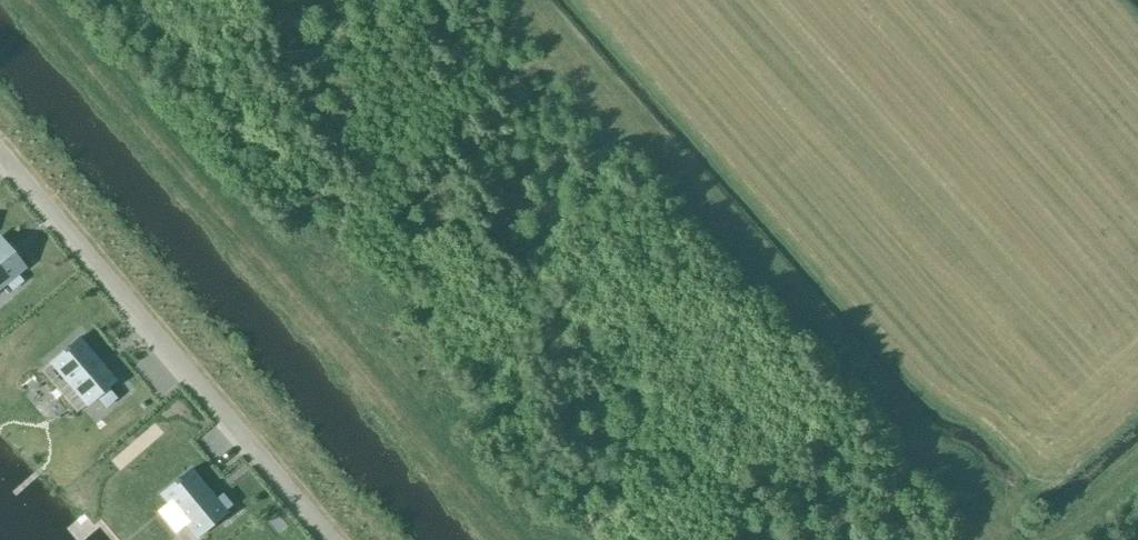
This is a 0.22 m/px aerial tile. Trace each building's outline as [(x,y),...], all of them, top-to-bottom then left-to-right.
[(6,281),(12,289),(23,280),(16,273),(24,266),(0,238),(0,286),(6,281)] [(50,362),(86,405),(113,382),(112,380),(122,371),(114,361),(103,370),(78,339),(50,362)] [(189,471),(162,494),(198,536),(225,513),(224,511),(231,506),(222,495),(215,501),(189,471)]
